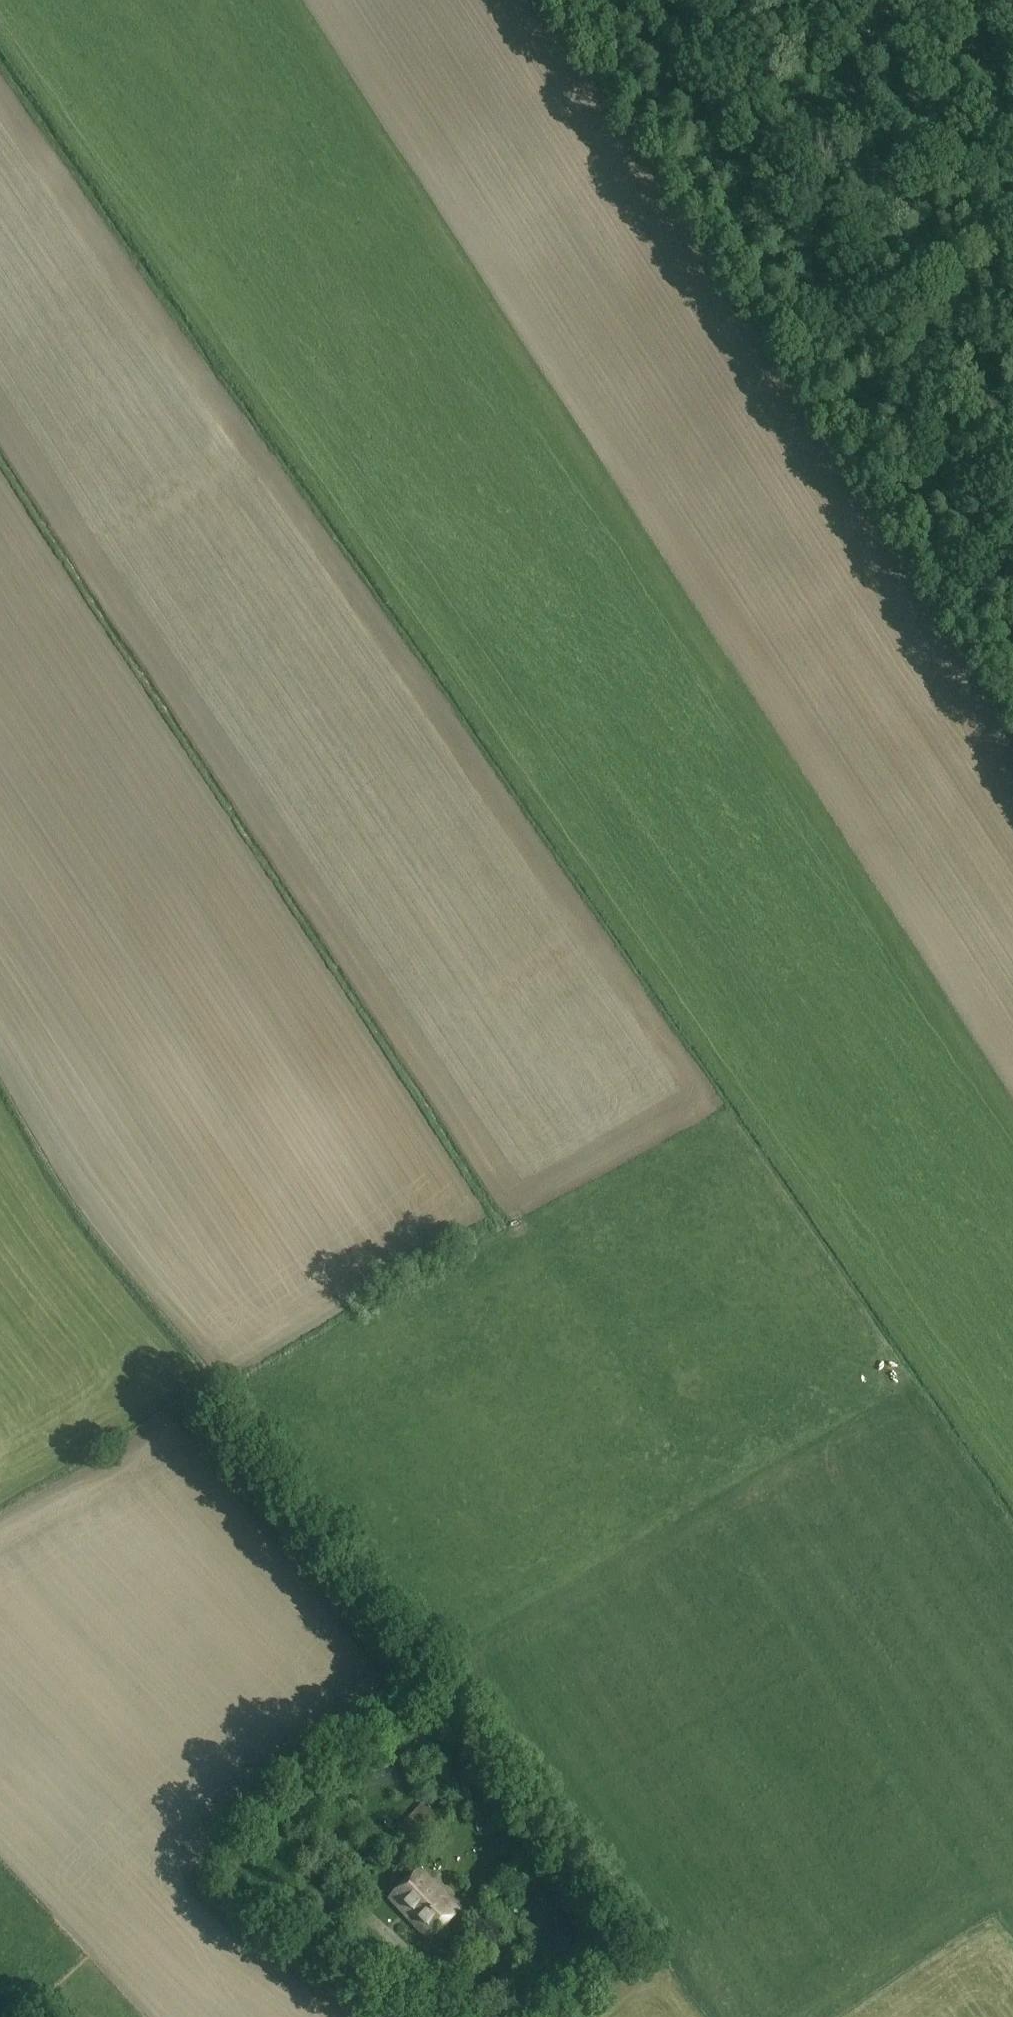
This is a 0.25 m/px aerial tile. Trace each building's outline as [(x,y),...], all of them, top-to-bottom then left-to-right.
[(429,1940),(459,1912),(421,1871),(391,1899),(429,1940)]
